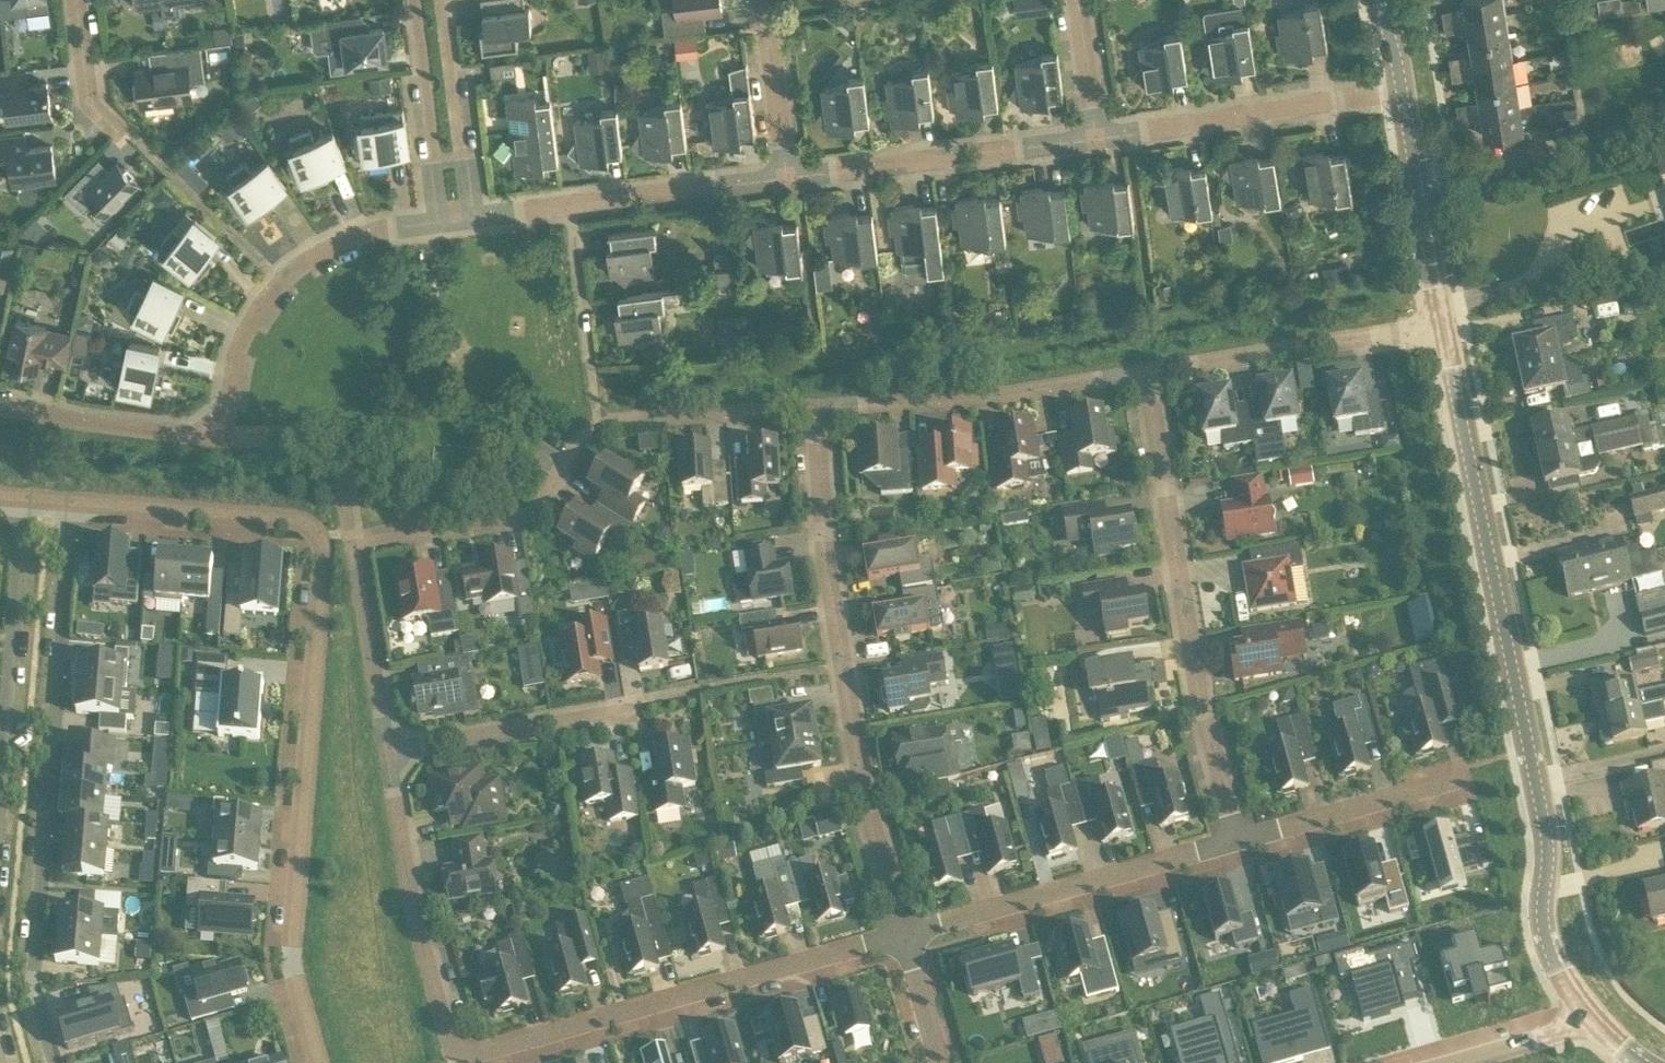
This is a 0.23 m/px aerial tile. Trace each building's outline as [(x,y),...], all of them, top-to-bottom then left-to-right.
[(1,17),(48,11),(47,0),(0,0),(0,9),(1,17)] [(135,5),(139,9),(162,6),(162,0),(134,0),(135,5)] [(532,25),(529,7),(525,8),(524,0),(481,0),(484,24),(480,24),(483,48),(518,44),(516,27),(532,25)] [(676,8),(661,10),(665,35),(694,31),(692,16),(721,13),(720,0),(675,0),(676,8)] [(1030,8),(1050,6),(1049,0),(1029,0),(1030,8)] [(1464,8),(1442,11),(1444,23),(1505,13),(1503,0),(1463,0),(1464,8)] [(1621,0),(1598,0),(1600,14),(1623,11),(1621,0)] [(1623,11),(1641,8),(1640,0),(1621,0),(1623,11)] [(1327,46),(1320,2),(1304,5),(1305,11),(1279,15),(1286,58),(1314,54),(1313,48),(1327,46)] [(922,5),(924,27),(937,26),(934,4),(922,5)] [(1208,35),(1211,53),(1201,67),(1215,77),(1215,78),(1242,74),(1242,69),(1256,66),(1247,8),(1242,8),(1242,9),(1229,10),(1207,14),(1210,35),(1208,35)] [(165,26),(162,9),(154,10),(156,27),(165,26)] [(1508,36),(1505,13),(1444,23),(1445,34),(1468,30),(1470,42),(1508,36)] [(841,15),(842,23),(847,27),(854,26),(852,14),(841,15)] [(352,69),(351,65),(388,60),(387,56),(390,55),(392,50),(393,45),(392,40),(390,35),(387,31),(384,32),(384,27),(358,31),(356,16),(325,20),(329,47),(332,72),(352,69)] [(1140,46),(1143,65),(1133,78),(1147,88),(1147,89),(1174,85),(1173,80),(1188,77),(1181,34),(1165,36),(1166,42),(1140,46)] [(236,36),(237,48),(246,47),(244,35),(236,36)] [(686,37),(677,38),(679,57),(688,56),(687,50),(700,49),(699,36),(686,37)] [(1470,42),(1472,55),(1449,58),(1451,69),(1512,60),(1508,36),(1470,42)] [(232,55),(230,43),(216,45),(206,46),(208,59),(232,55)] [(587,48),(588,63),(608,61),(607,46),(587,48)] [(195,81),(204,80),(199,47),(169,51),(171,66),(136,71),(141,106),(192,99),(190,86),(195,81)] [(1016,64),(1019,83),(1010,95),(1022,104),(1022,107),(1025,107),(1031,112),(1035,106),(1050,104),(1049,98),(1063,97),(1058,53),(1041,55),(1042,60),(1016,64)] [(487,61),(490,76),(515,73),(513,58),(487,61)] [(1512,60),(1451,69),(1453,80),(1475,77),(1477,89),(1516,83),(1512,60)] [(952,72),(954,90),(949,91),(951,108),(956,108),(957,116),(985,112),(984,107),(998,105),(993,62),(977,63),(978,69),(952,72)] [(731,71),(734,94),(734,100),(709,103),(714,147),(742,143),(741,138),(755,136),(747,68),(731,71)] [(887,80),(889,98),(884,99),(886,116),(892,116),(893,124),(920,120),(920,115),(934,113),(928,69),(912,71),(913,77),(887,80)] [(51,112),(47,83),(20,86),(18,74),(0,76),(0,99),(6,98),(8,117),(51,112)] [(392,89),(390,74),(370,77),(372,91),(392,89)] [(1573,85),(1571,74),(1559,76),(1561,87),(1573,85)] [(823,88),(825,108),(816,120),(828,129),(828,132),(831,132),(837,136),(841,130),(856,128),(855,123),(870,121),(864,78),(848,80),(849,85),(823,88)] [(1477,89),(1479,101),(1456,105),(1458,116),(1519,106),(1516,83),(1477,89)] [(246,110),(259,100),(252,90),(238,100),(246,110)] [(508,100),(514,148),(505,160),(517,169),(517,172),(520,171),(526,176),(530,170),(545,168),(544,163),(558,161),(551,100),(536,102),(536,96),(508,100)] [(640,112),(643,132),(633,143),(645,153),(645,155),(648,155),(654,160),(659,154),(673,152),(673,147),(687,145),(681,101),(665,103),(666,109),(640,112)] [(1519,106),(1458,116),(1460,127),(1482,123),(1484,136),(1523,130),(1519,106)] [(576,120),(578,140),(569,151),(581,161),(581,164),(584,163),(590,168),(594,162),(609,160),(608,155),(623,153),(617,109),(601,111),(602,117),(576,120)] [(1577,121),(1575,110),(1563,112),(1565,123),(1577,121)] [(388,152),(409,150),(405,118),(384,121),(382,111),(361,114),(367,165),(389,162),(388,152)] [(243,128),(234,115),(218,127),(227,139),(243,128)] [(325,168),(345,161),(333,132),(314,139),(310,130),(290,138),(308,186),(329,178),(325,168)] [(36,180),(56,178),(52,145),(20,149),(19,136),(0,138),(0,165),(1,170),(12,169),(14,183),(18,182),(20,196),(23,200),(28,202),(32,202),(36,199),(38,194),(36,180)] [(1231,159),(1232,162),(1223,174),(1235,183),(1238,203),(1264,198),(1265,204),(1281,201),(1274,158),(1259,160),(1259,155),(1244,157),(1238,152),(1234,159),(1231,159)] [(1303,156),(1304,164),(1299,165),(1301,183),(1307,182),(1310,200),(1335,195),(1336,201),(1352,198),(1345,155),(1331,157),(1330,152),(1303,156)] [(269,197),(286,185),(268,159),(251,171),(245,162),(227,175),(256,217),(274,205),(269,197)] [(106,215),(138,183),(117,162),(97,183),(86,172),(65,193),(84,212),(94,202),(106,215)] [(1163,170),(1164,178),(1159,179),(1162,196),(1167,196),(1170,214),(1196,209),(1197,215),(1213,212),(1206,169),(1191,171),(1191,166),(1163,170)] [(209,181),(199,171),(189,182),(192,185),(199,191),(209,181)] [(1086,183),(1087,190),(1081,191),(1084,209),(1089,208),(1091,226),(1117,223),(1118,228),(1134,226),(1129,182),(1114,184),(1113,179),(1086,183)] [(1022,190),(1023,198),(1018,199),(1020,217),(1025,216),(1027,234),(1053,231),(1054,236),(1070,234),(1065,190),(1050,192),(1050,187),(1022,190)] [(957,199),(958,207),(953,207),(955,225),(961,224),(963,242),(989,239),(989,245),(1006,243),(1000,199),(986,200),(985,195),(957,199)] [(1295,215),(1297,208),(1295,202),(1284,206),(1287,217),(1295,215)] [(893,207),(894,215),(889,215),(891,233),(897,232),(899,250),(901,250),(904,270),(927,267),(928,273),(944,271),(936,207),(922,209),(921,203),(893,207)] [(878,259),(872,215),(858,217),(857,212),(829,215),(835,259),(861,255),(861,261),(878,259)] [(181,234),(173,227),(159,244),(199,277),(213,260),(205,253),(218,237),(194,217),(181,234)] [(755,225),(755,227),(746,239),(758,248),(760,268),(786,265),(787,270),(803,268),(797,224),(783,226),(783,221),(768,223),(762,218),(758,224),(755,225)] [(1233,240),(1231,224),(1218,226),(1221,242),(1233,240)] [(117,250),(130,236),(120,227),(107,240),(117,250)] [(607,247),(609,261),(604,267),(610,272),(611,275),(654,269),(651,243),(657,243),(654,227),(610,232),(612,246),(607,247)] [(15,247),(0,244),(0,274),(9,276),(15,247)] [(127,247),(123,256),(134,262),(138,252),(127,247)] [(107,261),(111,254),(98,248),(93,260),(99,263),(107,261)] [(715,269),(716,283),(730,281),(729,268),(715,269)] [(80,287),(82,276),(71,274),(70,279),(75,286),(80,287)] [(174,307),(183,288),(155,274),(145,293),(136,288),(127,308),(173,331),(182,312),(174,307)] [(830,286),(828,275),(815,277),(817,288),(830,286)] [(1160,296),(1160,297),(1171,296),(1171,295),(1170,285),(1158,286),(1160,296)] [(615,311),(617,326),(612,332),(618,336),(619,339),(662,334),(659,308),(696,303),(694,287),(619,296),(620,311),(615,311)] [(1125,293),(1126,308),(1142,306),(1140,291),(1125,293)] [(1651,311),(1648,296),(1623,301),(1625,316),(1651,311)] [(740,352),(736,316),(728,317),(720,325),(724,353),(740,352)] [(1519,370),(1564,361),(1561,349),(1576,340),(1571,316),(1539,323),(1543,338),(1513,344),(1519,370)] [(940,319),(941,334),(950,334),(949,318),(940,319)] [(67,364),(72,336),(45,330),(46,327),(16,321),(6,365),(13,366),(17,370),(25,372),(30,370),(36,371),(39,358),(67,364)] [(970,335),(969,322),(953,323),(955,337),(970,335)] [(885,336),(885,327),(873,328),(874,337),(885,336)] [(76,329),(72,351),(87,354),(92,333),(76,329)] [(161,392),(165,371),(156,369),(160,348),(129,342),(125,362),(115,360),(110,381),(161,392)] [(1311,361),(1298,363),(1302,389),(1315,387),(1311,361)] [(1564,361),(1519,370),(1524,395),(1561,387),(1564,400),(1590,394),(1587,380),(1580,378),(1576,363),(1564,362),(1564,361)] [(1341,374),(1336,376),(1332,379),(1333,382),(1328,382),(1335,423),(1352,420),(1355,436),(1384,431),(1379,400),(1365,402),(1361,377),(1356,378),(1356,375),(1351,373),(1346,373),(1341,374)] [(1286,460),(1283,439),(1280,423),(1298,420),(1291,379),(1287,380),(1287,378),(1282,376),(1277,375),(1271,376),(1267,378),(1263,381),(1263,384),(1259,385),(1263,410),(1248,412),(1253,443),(1254,443),(1257,465),(1286,460)] [(1605,377),(1595,379),(1598,394),(1608,392),(1605,377)] [(1253,443),(1248,412),(1234,415),(1229,390),(1225,390),(1225,388),(1220,386),(1215,385),(1210,386),(1205,388),(1201,392),(1202,394),(1197,395),(1204,436),(1221,433),(1224,448),(1253,443)] [(1090,457),(1115,453),(1112,433),(1106,434),(1102,410),(1073,415),(1077,443),(1062,446),(1067,474),(1092,470),(1090,457)] [(1635,419),(1590,429),(1593,443),(1657,429),(1654,419),(1649,420),(1647,412),(1634,415),(1635,419)] [(1590,429),(1568,433),(1565,417),(1531,425),(1537,455),(1593,443),(1590,429)] [(1004,424),(1004,426),(1000,427),(1006,460),(993,462),(997,489),(1023,484),(1022,475),(1027,474),(1026,464),(1039,462),(1032,422),(1022,423),(1022,421),(1017,420),(1012,420),(1008,421),(1004,424)] [(1657,429),(1593,443),(1596,456),(1641,446),(1643,453),(1664,448),(1664,442),(1662,428),(1657,429)] [(972,467),(977,466),(975,448),(971,448),(969,429),(936,431),(937,452),(920,453),(923,490),(953,488),(952,472),(972,470),(972,467)] [(880,474),(881,494),(912,492),(910,454),(897,454),(895,434),(859,436),(862,475),(880,474)] [(779,484),(783,481),(783,472),(778,470),(777,442),(775,442),(772,438),(763,439),(761,443),(748,444),(750,472),(737,473),(739,503),(765,501),(764,487),(780,486),(779,484)] [(1593,443),(1537,455),(1544,485),(1594,474),(1598,466),(1596,456),(1593,443)] [(703,506),(728,505),(726,471),(711,472),(709,446),(680,448),(683,489),(702,488),(703,506)] [(606,511),(631,526),(645,503),(633,496),(645,476),(628,466),(624,471),(605,459),(599,469),(594,469),(589,477),(592,481),(590,484),(613,499),(606,511)] [(1375,472),(1374,461),(1363,462),(1363,470),(1367,473),(1375,472)] [(1313,483),(1311,468),(1294,470),(1296,485),(1313,483)] [(1272,510),(1270,510),(1268,499),(1264,500),(1260,478),(1233,482),(1237,504),(1222,506),(1228,540),(1273,533),(1272,522),(1274,522),(1275,520),(1276,516),(1275,514),(1274,511),(1272,510)] [(1629,498),(1634,517),(1636,526),(1653,522),(1651,513),(1664,509),(1664,489),(1629,498)] [(1004,505),(997,501),(992,501),(993,513),(1004,512),(1004,505)] [(1116,549),(1136,546),(1130,514),(1099,519),(1097,506),(1064,511),(1068,538),(1079,536),(1080,540),(1092,538),(1095,557),(1117,553),(1116,549)] [(631,526),(606,511),(599,523),(575,508),(573,512),(568,511),(563,520),(565,524),(560,534),(579,545),(576,551),(593,562),(605,541),(617,549),(631,526)] [(1028,522),(1027,513),(1000,517),(1001,526),(1028,522)] [(670,538),(670,530),(663,526),(656,530),(656,538),(663,542),(670,538)] [(1630,543),(1623,545),(1622,539),(1558,554),(1562,573),(1633,556),(1641,554),(1639,545),(1631,547),(1630,543)] [(98,540),(94,588),(99,589),(99,591),(112,592),(111,603),(137,605),(139,579),(126,578),(129,543),(98,540)] [(902,588),(935,583),(932,561),(919,563),(916,544),(895,547),(894,542),(879,545),(880,550),(863,552),(868,580),(899,575),(902,588)] [(1290,571),(1303,569),(1299,544),(1267,550),(1269,563),(1243,567),(1251,612),(1296,604),(1290,571)] [(753,601),(792,595),(787,564),(775,566),(772,547),(746,552),(749,570),(747,570),(753,601)] [(693,562),(691,550),(679,552),(681,563),(693,562)] [(519,616),(534,614),(528,575),(515,577),(511,553),(480,558),(481,569),(462,572),(467,601),(486,597),(487,605),(517,600),(519,616)] [(182,599),(186,556),(159,554),(155,602),(183,604),(183,599),(182,599)] [(224,636),(241,638),(243,614),(278,617),(283,557),(245,554),(241,596),(227,595),(224,636)] [(1641,554),(1633,556),(1562,573),(1568,597),(1647,577),(1641,554)] [(213,559),(186,556),(182,599),(183,599),(209,601),(213,559)] [(1001,571),(998,558),(987,559),(989,573),(1001,571)] [(431,637),(459,633),(451,586),(435,588),(432,566),(396,572),(404,620),(423,617),(428,621),(431,637)] [(624,594),(622,582),(610,584),(612,596),(624,594)] [(1127,625),(1148,622),(1143,593),(1115,598),(1113,582),(1082,588),(1086,613),(1102,610),(1106,635),(1128,632),(1127,625)] [(587,587),(590,602),(607,599),(605,584),(587,587)] [(1036,594),(1035,586),(1024,588),(1025,600),(1031,599),(1036,594)] [(942,625),(940,610),(936,588),(902,593),(904,606),(873,611),(877,639),(895,637),(895,641),(909,639),(909,634),(939,629),(942,625)] [(1635,596),(1645,635),(1664,630),(1664,588),(1635,596)] [(1407,606),(1416,645),(1436,640),(1427,602),(1407,606)] [(758,658),(802,651),(797,622),(769,626),(767,613),(739,617),(741,631),(753,629),(758,658)] [(640,671),(668,666),(661,625),(637,629),(635,614),(618,617),(624,654),(637,652),(640,671)] [(598,663),(612,661),(605,620),(577,625),(579,637),(560,640),(560,644),(553,645),(556,666),(564,665),(567,683),(600,678),(598,663)] [(1301,651),(1304,647),(1300,623),(1263,629),(1265,643),(1230,649),(1235,681),(1281,673),(1279,658),(1281,658),(1285,655),(1301,651)] [(1010,637),(1009,624),(997,626),(998,639),(1010,637)] [(1312,626),(1315,641),(1328,638),(1326,624),(1312,626)] [(78,626),(77,636),(89,637),(90,627),(78,626)] [(144,629),(143,634),(143,642),(153,643),(154,635),(154,630),(144,629)] [(475,639),(460,641),(463,658),(477,656),(475,639)] [(463,658),(460,641),(452,642),(455,659),(463,658)] [(545,685),(538,646),(517,649),(524,688),(545,685)] [(1020,699),(1012,646),(993,649),(1002,702),(1020,699)] [(175,649),(160,647),(159,660),(174,662),(175,649)] [(128,662),(129,650),(116,649),(115,661),(82,658),(80,685),(121,689),(120,690),(126,690),(128,662)] [(193,664),(194,650),(182,649),(181,663),(193,664)] [(1660,668),(1656,653),(1636,658),(1628,659),(1631,673),(1660,668)] [(222,695),(218,736),(259,739),(263,683),(225,680),(226,660),(228,660),(228,658),(198,656),(195,694),(197,694),(197,693),(222,695)] [(927,685),(946,682),(941,656),(911,661),(913,674),(884,679),(885,689),(882,692),(883,703),(888,705),(889,712),(907,709),(907,703),(930,700),(927,685)] [(476,707),(470,674),(467,658),(437,663),(440,677),(414,682),(416,695),(413,699),(415,708),(419,711),(419,716),(463,709),(476,707)] [(1417,755),(1447,746),(1441,727),(1438,715),(1455,710),(1448,680),(1447,680),(1441,660),(1409,669),(1410,671),(1411,671),(1416,689),(1415,689),(1411,691),(1408,694),(1406,697),(1405,701),(1404,705),(1404,709),(1405,713),(1407,721),(1405,723),(1403,726),(1403,730),(1405,733),(1408,735),(1411,734),(1417,755)] [(1147,687),(1154,686),(1151,668),(1131,671),(1130,665),(1088,672),(1092,696),(1097,695),(1101,722),(1129,717),(1128,713),(1150,710),(1147,687)] [(1364,681),(1361,668),(1348,671),(1350,679),(1357,683),(1364,681)] [(1634,683),(1620,686),(1618,677),(1591,683),(1599,719),(1663,705),(1660,690),(1637,695),(1634,683)] [(121,689),(80,685),(77,712),(93,714),(91,729),(122,732),(123,729),(124,716),(118,716),(120,690),(121,689)] [(1295,699),(1292,688),(1280,691),(1283,702),(1295,699)] [(1364,697),(1332,706),(1337,721),(1342,720),(1345,729),(1328,734),(1340,776),(1370,768),(1361,737),(1374,733),(1364,697)] [(772,745),(816,738),(811,710),(782,715),(780,702),(754,706),(760,747),(772,745)] [(1599,719),(1605,746),(1646,736),(1643,725),(1664,720),(1664,713),(1663,705),(1599,719)] [(1266,751),(1269,760),(1267,761),(1266,761),(1265,762),(1264,764),(1264,765),(1264,766),(1264,767),(1264,768),(1264,770),(1265,771),(1266,772),(1267,772),(1268,773),(1269,773),(1271,773),(1272,773),(1278,794),(1308,785),(1299,754),(1312,751),(1303,716),(1276,723),(1283,747),(1266,751)] [(169,726),(156,725),(155,737),(168,738),(169,726)] [(931,785),(961,777),(959,763),(950,765),(944,730),(893,738),(899,774),(928,769),(931,785)] [(1104,739),(1111,760),(1127,754),(1120,733),(1104,739)] [(1036,751),(1051,749),(1048,734),(1034,736),(1036,751)] [(1017,754),(1031,752),(1028,735),(1015,737),(1017,754)] [(816,738),(772,745),(777,772),(765,774),(767,787),(793,783),(791,770),(820,765),(816,738)] [(74,741),(72,767),(72,768),(106,771),(106,772),(111,772),(113,744),(74,741)] [(680,787),(695,785),(688,743),(656,748),(661,779),(647,782),(653,814),(679,809),(677,799),(682,798),(680,787)] [(610,822),(638,817),(633,790),(618,793),(612,756),(579,761),(586,804),(602,801),(607,805),(610,822)] [(1651,764),(1654,779),(1622,786),(1627,805),(1632,803),(1639,831),(1664,825),(1664,782),(1664,761),(1651,764)] [(159,762),(158,775),(168,776),(169,763),(159,762)] [(1190,818),(1178,776),(1161,781),(1156,762),(1130,769),(1138,799),(1151,796),(1160,827),(1190,818)] [(1021,764),(1008,767),(1017,802),(1030,798),(1021,764)] [(72,768),(72,767),(66,767),(66,768),(64,794),(104,797),(106,772),(106,771),(72,768)] [(452,829),(469,826),(504,821),(497,781),(480,784),(478,770),(442,776),(432,791),(435,812),(449,810),(452,829)] [(168,776),(158,775),(157,789),(166,789),(168,776)] [(1073,785),(1081,815),(1093,812),(1102,843),(1132,835),(1121,792),(1104,797),(1098,778),(1073,785)] [(1081,815),(1073,785),(1046,792),(1052,811),(1035,816),(1047,858),(1077,850),(1068,819),(1081,815)] [(104,797),(64,794),(62,820),(62,821),(67,821),(102,823),(102,822),(104,797)] [(258,843),(261,816),(227,813),(228,801),(214,800),(213,812),(218,813),(216,839),(258,843)] [(948,801),(952,818),(932,824),(937,843),(920,848),(932,890),(962,882),(953,851),(966,847),(958,817),(953,800),(948,801)] [(557,804),(553,811),(554,817),(566,815),(565,803),(557,804)] [(984,810),(958,817),(966,847),(979,844),(987,875),(1017,867),(1006,824),(989,829),(984,810)] [(147,827),(157,828),(158,815),(148,814),(147,827)] [(836,816),(815,822),(819,837),(841,831),(836,816)] [(102,823),(67,821),(65,847),(105,850),(107,824),(107,823),(102,822),(102,823)] [(157,828),(147,827),(146,840),(156,841),(157,828)] [(739,831),(732,828),(727,828),(729,840),(740,839),(739,831)] [(1430,859),(1436,880),(1440,896),(1467,889),(1462,873),(1478,869),(1470,840),(1454,845),(1449,828),(1412,838),(1413,842),(1405,844),(1411,865),(1430,859)] [(1475,839),(1483,867),(1492,865),(1484,836),(1475,839)] [(450,901),(495,893),(490,863),(485,864),(481,838),(454,842),(458,868),(445,871),(450,901)] [(258,843),(216,839),(214,866),(209,865),(208,878),(221,879),(222,867),(256,870),(258,843)] [(732,859),(729,846),(716,848),(718,861),(732,859)] [(105,850),(65,847),(62,874),(102,877),(105,850)] [(634,850),(630,857),(631,863),(643,862),(642,849),(634,850)] [(1373,850),(1344,858),(1358,908),(1386,901),(1389,915),(1408,909),(1397,869),(1379,873),(1373,850)] [(710,865),(707,852),(694,855),(697,868),(710,865)] [(145,853),(144,866),(153,867),(155,854),(145,853)] [(785,859),(795,895),(808,892),(816,923),(846,914),(843,904),(854,901),(848,877),(837,880),(834,872),(818,877),(812,857),(786,865),(785,859)] [(795,895),(785,859),(753,868),(759,888),(764,886),(766,891),(749,896),(761,938),(791,930),(782,899),(795,895)] [(161,873),(175,874),(176,862),(162,862),(161,873)] [(564,866),(561,872),(562,879),(574,876),(572,864),(564,866)] [(1316,894),(1308,867),(1275,876),(1287,921),(1318,913),(1322,927),(1339,922),(1330,890),(1316,894)] [(160,886),(171,887),(171,875),(161,875),(160,886)] [(716,917),(729,914),(719,879),(693,886),(700,910),(683,914),(694,957),(725,948),(716,917)] [(252,922),(255,922),(257,906),(253,906),(253,902),(220,899),(222,884),(188,881),(186,906),(202,908),(201,930),(251,935),(252,922)] [(650,936),(663,932),(649,881),(623,889),(634,928),(617,933),(629,975),(659,967),(650,936)] [(1646,890),(1653,925),(1664,922),(1664,886),(1646,890)] [(1203,896),(1215,940),(1232,936),(1235,948),(1259,942),(1251,914),(1239,918),(1230,888),(1203,896)] [(60,908),(57,935),(100,938),(102,911),(106,912),(107,900),(94,899),(93,911),(60,908)] [(531,908),(529,900),(517,903),(520,915),(527,913),(531,908)] [(1167,969),(1186,964),(1171,912),(1154,916),(1153,910),(1121,919),(1133,963),(1163,955),(1167,969)] [(578,956),(591,952),(582,917),(568,921),(569,925),(556,929),(562,948),(545,953),(557,995),(587,987),(578,956)] [(1087,928),(1054,938),(1065,980),(1082,976),(1088,998),(1115,990),(1116,992),(1118,991),(1107,952),(1095,956),(1087,928)] [(1351,949),(1346,932),(1333,936),(1337,953),(1351,949)] [(502,965),(486,969),(488,978),(479,980),(485,1002),(494,999),(497,1012),(527,1003),(519,972),(532,968),(522,934),(509,937),(510,942),(497,945),(502,965)] [(100,938),(57,935),(55,962),(89,965),(88,977),(100,978),(102,966),(98,966),(100,938)] [(138,943),(136,959),(149,960),(151,944),(138,943)] [(1365,949),(1333,958),(1340,982),(1351,979),(1363,1022),(1391,1014),(1388,1005),(1421,996),(1412,965),(1418,963),(1412,944),(1367,957),(1365,949)] [(1501,951),(1482,957),(1477,958),(1473,944),(1453,949),(1455,957),(1441,961),(1452,1004),(1473,998),(1474,1004),(1490,1000),(1489,993),(1511,987),(1501,951)] [(1023,1000),(1040,995),(1031,962),(1016,966),(1011,949),(964,962),(973,996),(1019,984),(1023,1000)] [(1279,969),(1275,952),(1263,955),(1267,972),(1279,969)] [(1329,959),(1315,963),(1318,972),(1332,968),(1329,959)] [(195,988),(183,991),(192,1021),(217,1014),(214,1001),(247,992),(245,984),(248,983),(245,970),(241,971),(240,966),(220,971),(218,964),(190,972),(195,988)] [(1304,967),(1283,973),(1285,983),(1306,977),(1304,967)] [(67,1049),(120,1034),(111,1003),(121,1001),(117,987),(88,990),(93,1007),(58,1017),(67,1049)] [(861,989),(835,997),(846,1035),(871,1028),(861,989)] [(1300,1052),(1328,1044),(1312,989),(1289,996),(1295,1015),(1267,1023),(1269,1031),(1255,1035),(1262,1062),(1289,1062),(1302,1059),(1300,1052)] [(1225,1013),(1222,1002),(1220,994),(1199,1000),(1206,1022),(1198,1024),(1198,1026),(1175,1032),(1184,1062),(1180,1062),(1240,1062),(1225,1013)] [(1222,1002),(1225,1013),(1233,1011),(1230,1000),(1222,1002)] [(767,1018),(780,1062),(784,1062),(826,1051),(817,1018),(800,1023),(796,1009),(767,1018)] [(1059,1030),(1055,1014),(1023,1023),(1028,1039),(1059,1030)] [(206,1025),(209,1039),(210,1039),(221,1036),(217,1023),(206,1025)] [(692,1053),(694,1062),(743,1062),(733,1027),(705,1035),(709,1048),(692,1053)] [(1040,1041),(1046,1062),(1056,1062),(1062,1061),(1056,1037),(1040,1041)] [(1132,1044),(1087,1056),(1088,1062),(1137,1062),(1132,1044)] [(640,1053),(643,1062),(670,1062),(666,1046),(640,1053)]
